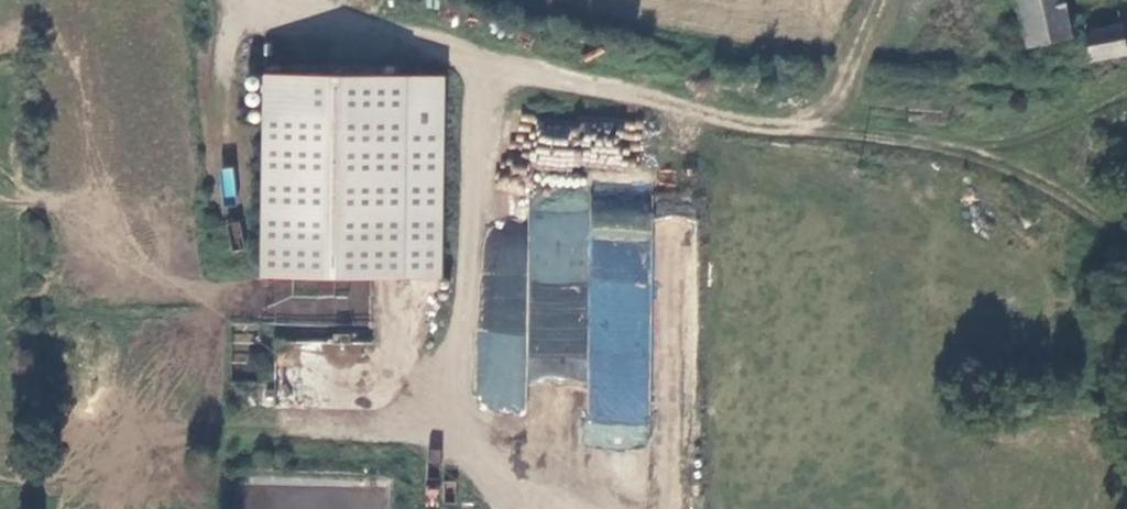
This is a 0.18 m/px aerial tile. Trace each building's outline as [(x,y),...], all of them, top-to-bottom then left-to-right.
[(1068,30),(1062,0),(1017,0),(1024,40),(1068,30)] [(1086,57),(1124,50),(1119,20),(1080,27),(1086,57)] [(1126,64),(1126,63),(1125,54),(1112,56),(1114,67),(1126,64)] [(455,80),(276,74),(270,274),(449,280),(455,80)] [(483,232),(477,410),(525,412),(526,380),(587,382),(584,445),(646,448),(655,210),(589,208),(589,193),(529,191),(527,233),(483,232)]
